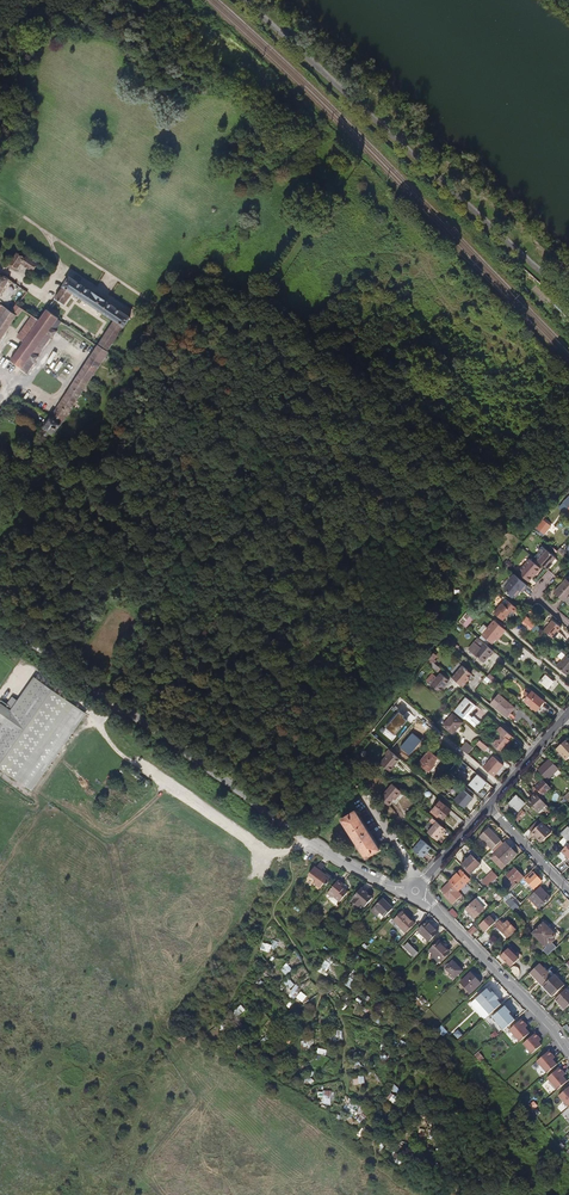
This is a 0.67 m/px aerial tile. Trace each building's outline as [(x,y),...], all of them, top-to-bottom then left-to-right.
[(26,259),(17,253),(10,263),(18,268),(21,263),(33,271),(38,263),(27,256),(26,259)] [(9,280),(5,276),(1,277),(0,278),(0,295),(9,280)] [(115,321),(98,346),(108,353),(109,352),(107,351),(124,327),(131,317),(93,292),(70,277),(63,286),(64,286),(56,298),(65,304),(73,293),(115,321)] [(23,309),(18,306),(16,305),(11,311),(2,305),(0,309),(0,316),(2,317),(0,320),(0,341),(17,316),(18,316),(23,309)] [(55,330),(61,322),(58,319),(58,318),(47,310),(39,321),(23,342),(11,360),(28,372),(34,364),(33,363),(41,352),(40,352),(51,337),(53,337),(57,331),(55,330)] [(23,342),(39,321),(32,316),(17,337),(23,342)] [(96,371),(108,353),(98,346),(97,347),(65,395),(50,417),(50,418),(61,425),(64,420),(83,392),(86,394),(100,373),(96,371)] [(54,435),(61,425),(50,418),(43,428),(54,435)] [(543,520),(537,529),(545,535),(551,526),(543,520)] [(539,550),(533,557),(537,560),(547,549),(542,545),(538,549),(539,550)] [(568,555),(560,547),(557,550),(565,557),(566,557),(568,555)] [(547,549),(537,560),(547,569),(551,565),(550,564),(555,557),(547,549)] [(530,558),(518,572),(528,581),(532,577),(531,576),(535,572),(537,573),(541,568),(530,558)] [(522,591),(527,585),(514,573),(509,579),(511,581),(504,589),(513,597),(520,590),(522,591)] [(565,600),(568,596),(568,582),(566,579),(555,591),(565,600)] [(513,613),(517,608),(508,600),(504,605),(502,603),(494,613),(502,620),(507,615),(509,617),(513,616),(513,613)] [(465,615),(459,622),(463,625),(466,627),(473,619),(466,613),(465,615)] [(521,621),(530,630),(536,624),(527,615),(521,621)] [(506,630),(494,620),(487,628),(482,634),(481,634),(492,643),(501,633),(502,634),(506,630)] [(555,620),(545,632),(555,640),(560,634),(558,633),(563,627),(555,620)] [(478,630),(482,634),(487,628),(483,624),(478,630)] [(478,638),(475,642),(480,647),(484,643),(478,638)] [(489,655),(493,651),(484,643),(480,647),(475,642),(469,649),(482,661),(488,654),(489,655)] [(556,666),(566,675),(568,671),(568,658),(566,655),(562,659),(556,666)] [(462,666),(452,678),(463,687),(466,683),(465,682),(472,674),(462,666)] [(431,673),(426,680),(440,692),(446,685),(445,684),(448,680),(440,673),(436,677),(431,673)] [(553,681),(545,675),(539,682),(547,688),(553,681)] [(488,684),(490,678),(484,676),(481,681),(488,684)] [(32,677),(0,723),(0,775),(29,795),(85,713),(32,677)] [(544,701),(532,691),(529,694),(526,691),(524,694),(527,697),(524,700),(536,711),(544,701)] [(491,703),(507,716),(514,708),(499,694),(491,703)] [(466,697),(457,707),(465,715),(473,706),(468,702),(469,701),(466,697)] [(454,733),(460,726),(463,722),(452,713),(443,724),(454,733)] [(473,717),(468,723),(476,730),(481,724),(473,717)] [(497,739),(492,744),(501,751),(504,747),(508,747),(510,745),(509,741),(513,737),(501,726),(497,730),(501,733),(500,735),(501,738),(499,739),(497,739)] [(483,749),(486,745),(480,740),(477,744),(483,749)] [(565,741),(556,749),(562,755),(566,760),(568,757),(568,745),(565,741)] [(466,742),(461,748),(467,754),(473,748),(466,742)] [(392,766),(399,759),(388,749),(384,754),(386,755),(380,763),(390,772),(394,767),(392,766)] [(429,772),(434,766),(435,765),(434,763),(438,758),(429,750),(418,763),(429,772)] [(494,756),(484,768),(494,777),(504,765),(494,756)] [(547,780),(559,769),(550,759),(538,770),(547,780)] [(131,768),(127,773),(147,788),(150,782),(131,768)] [(534,787),(532,789),(536,793),(540,798),(550,788),(543,780),(540,782),(539,780),(535,784),(537,785),(534,788),(534,787)] [(394,815),(408,798),(399,790),(385,806),(394,815)] [(538,813),(547,805),(540,798),(536,793),(527,801),(538,813)] [(517,795),(508,805),(512,808),(514,807),(518,811),(525,804),(517,795)] [(443,819),(451,809),(440,800),(432,810),(443,819)] [(380,849),(355,810),(341,819),(366,858),(380,849)] [(522,810),(515,818),(518,821),(525,813),(522,810)] [(551,833),(538,820),(528,829),(531,832),(531,833),(541,843),(551,833)] [(440,835),(445,829),(437,822),(434,825),(427,833),(437,841),(441,836),(440,835)] [(501,840),(488,827),(479,836),(491,849),(501,840)] [(568,840),(568,839),(568,828),(568,827),(562,834),(564,837),(559,841),(565,847),(568,844),(568,842),(568,840)] [(422,857),(431,847),(422,839),(413,849),(422,857)] [(494,852),(503,843),(501,841),(492,850),(494,852)] [(503,843),(494,852),(495,853),(506,864),(516,854),(505,842),(503,843)] [(565,847),(561,851),(566,856),(567,856),(568,858),(568,844),(565,847)] [(506,864),(495,853),(490,858),(501,869),(506,864)] [(474,857),(465,865),(462,867),(470,875),(472,873),(481,864),(474,857)] [(317,868),(315,866),(308,875),(316,881),(314,884),(320,888),(324,883),(326,885),(332,877),(327,873),(325,876),(323,875),(324,873),(321,871),(324,867),(320,864),(317,868)] [(509,885),(513,888),(524,878),(514,868),(507,876),(512,882),(509,885)] [(461,870),(449,882),(458,891),(470,879),(461,870)] [(498,877),(492,871),(481,881),(487,887),(498,877)] [(542,881),(533,872),(525,880),(534,889),(542,881)] [(338,881),(328,893),(333,898),(334,896),(341,902),(348,893),(341,888),(343,885),(338,881)] [(449,882),(449,881),(441,890),(444,894),(443,895),(448,900),(458,891),(449,882)] [(550,897),(540,887),(528,898),(539,908),(550,897)] [(372,898),(361,889),(353,898),(355,899),(352,901),(359,907),(361,904),(365,907),(372,898)] [(498,890),(496,893),(502,899),(504,896),(498,890)] [(508,898),(505,895),(504,896),(502,899),(508,904),(514,911),(519,907),(510,898),(509,899),(508,898)] [(393,909),(383,899),(374,907),(384,917),(393,909)] [(484,908),(475,899),(471,903),(466,909),(474,918),(484,908)] [(505,907),(508,904),(502,899),(499,902),(505,907)] [(452,909),(448,912),(455,919),(459,915),(452,909)] [(406,933),(415,924),(403,912),(394,921),(406,933)] [(483,932),(495,923),(489,915),(477,925),(483,932)] [(507,938),(516,929),(507,920),(503,924),(500,920),(495,925),(507,938)] [(429,942),(438,933),(427,922),(418,931),(429,942)] [(543,922),(532,933),(545,946),(548,943),(550,944),(554,940),(552,939),(556,935),(543,922)] [(474,926),(468,932),(471,935),(477,929),(474,926)] [(270,951),(272,944),(263,941),(261,948),(270,951)] [(440,962),(450,952),(439,941),(429,951),(440,962)] [(418,953),(408,943),(404,947),(413,957),(418,953)] [(518,960),(512,953),(514,952),(509,948),(500,957),(511,967),(518,960)] [(328,957),(322,967),(328,970),(334,960),(328,957)] [(462,971),(453,961),(446,968),(455,978),(462,971)] [(287,974),(293,969),(287,963),(281,968),(287,974)] [(548,972),(539,964),(530,973),(543,986),(552,977),(548,972)] [(351,972),(344,984),(350,988),(357,975),(351,972)] [(471,993),(480,984),(470,973),(460,982),(471,993)] [(564,985),(554,975),(552,977),(543,986),(553,996),(564,985)] [(294,997),(301,988),(296,984),(290,993),(294,997)] [(487,989),(476,999),(490,1014),(501,1004),(497,1000),(491,993),(487,989)] [(566,989),(555,999),(565,1009),(568,1005),(568,993),(566,989)] [(242,1004),(233,1012),(237,1017),(246,1009),(242,1004)] [(492,1017),(503,1030),(515,1020),(509,1013),(511,1012),(505,1006),(492,1017)] [(509,1030),(520,1041),(530,1033),(525,1028),(527,1026),(524,1024),(525,1023),(521,1019),(509,1030)] [(442,1025),(437,1029),(444,1036),(448,1032),(442,1025)] [(344,1039),(343,1029),(332,1031),(334,1041),(344,1039)] [(523,1043),(534,1055),(543,1047),(539,1041),(540,1040),(538,1037),(535,1033),(523,1043)] [(312,1040),(302,1040),(302,1053),(312,1053),(312,1040)] [(537,1061),(547,1073),(557,1064),(552,1059),(554,1058),(551,1055),(552,1054),(549,1050),(537,1061)] [(548,1078),(558,1089),(567,1081),(563,1076),(565,1074),(562,1071),(563,1071),(559,1067),(548,1078)] [(568,1107),(568,1086),(559,1096),(568,1107)] [(323,1104),(331,1104),(332,1090),(323,1089),(323,1104)] [(345,1108),(352,1113),(357,1105),(350,1100),(345,1108)] [(534,1101),(528,1105),(532,1110),(538,1106),(534,1101)]
